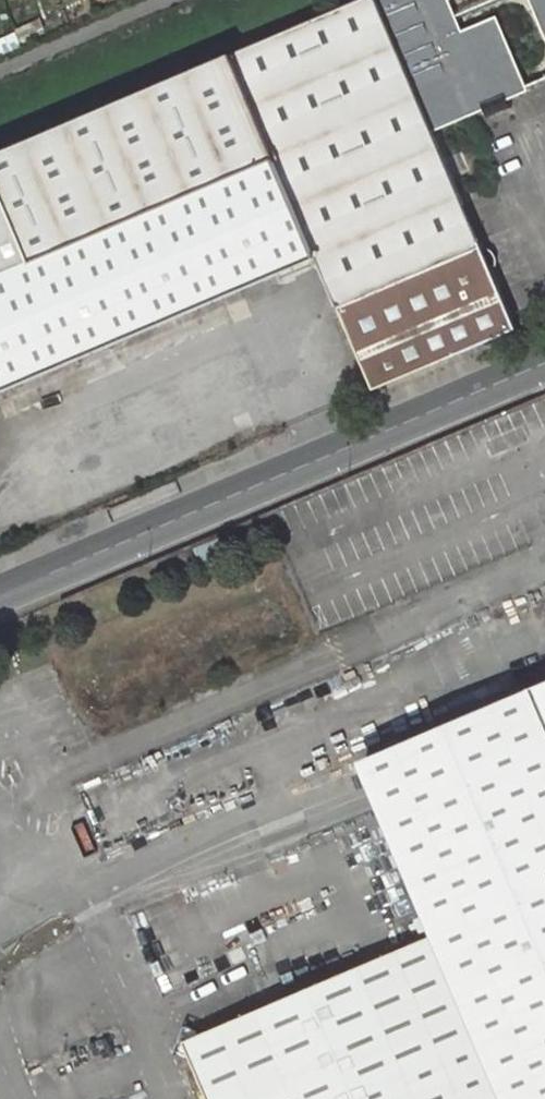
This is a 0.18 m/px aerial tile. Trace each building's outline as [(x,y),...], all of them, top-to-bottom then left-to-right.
[(0,157),(0,402),(315,271),(369,398),(512,338),(429,141),(479,120),(482,127),(506,117),(503,109),(519,102),(522,93),(495,29),(488,26),(397,65),(392,53),(388,45),(384,34),(465,0),(370,0),(371,3),(0,157)] [(518,0),(494,0),(388,45),(392,53),(518,0)] [(544,55),(544,0),(522,0),(544,55)] [(544,688),(366,765),(435,927),(508,1098),(544,1098),(544,691),(544,688)] [(435,927),(184,1038),(210,1098),(508,1098),(435,927)]
